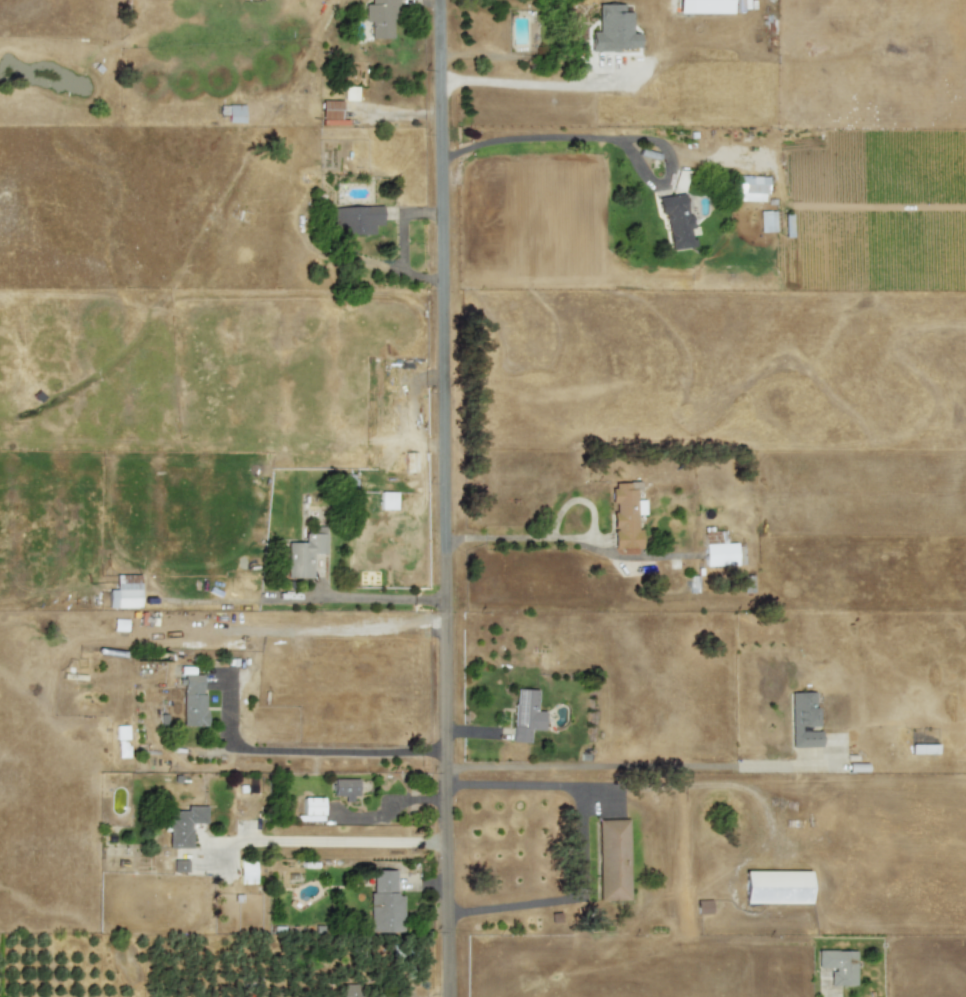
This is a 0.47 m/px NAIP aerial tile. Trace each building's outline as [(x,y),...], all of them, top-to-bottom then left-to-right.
[(392,38),(392,16),(397,16),(397,0),(370,0),(370,4),(364,4),(365,21),(370,21),(371,38),(392,38)] [(730,0),(676,0),(676,13),(730,12),(730,0)] [(623,4),(598,4),(597,32),(591,32),(590,49),(638,50),(638,33),(631,33),(631,12),(623,11),(623,4)] [(340,124),(339,100),(320,101),(321,124),(340,124)] [(243,105),(227,105),(227,123),(243,123),(243,105)] [(766,176),(733,175),(732,200),(765,201),(766,176)] [(669,250),(691,248),(685,194),(657,197),(659,215),(665,214),(669,250)] [(374,234),(374,225),(382,225),(381,206),(332,207),(333,235),(374,234)] [(774,211),(759,211),(759,232),(774,232),(774,211)] [(613,549),(641,548),(640,530),(636,530),(636,514),(644,514),(643,501),(636,501),(635,483),(611,484),(612,505),(613,549)] [(380,509),(396,509),(396,492),(380,492),(380,509)] [(287,578),(312,578),(312,553),(325,553),(325,526),(305,527),(305,542),(286,542),(287,578)] [(743,543),(724,543),(723,531),(703,531),(704,566),(744,565),(743,543)] [(139,583),(115,583),(116,589),(108,590),(108,608),(139,607),(139,583)] [(127,619),(113,619),(112,631),(126,631),(127,619)] [(181,726),(202,727),(204,675),(182,675),(181,726)] [(512,742),(528,743),(529,729),(543,730),(544,711),(535,711),(536,690),(513,689),(512,742)] [(791,747),(820,747),(820,729),(815,729),(814,692),(789,693),(791,747)] [(910,753),(937,754),(937,745),(910,744),(910,753)] [(333,779),(333,796),(344,796),(344,801),(356,801),(355,779),(333,779)] [(323,814),(322,797),(302,798),(303,814),(323,814)] [(191,848),(191,823),(205,823),(206,806),(185,805),(185,811),(169,810),(169,822),(163,822),(163,831),(168,831),(167,848),(191,848)] [(629,900),(627,819),(597,820),(599,901),(629,900)] [(187,860),(173,859),(172,872),(186,872),(187,860)] [(238,860),(239,884),(255,883),(254,859),(238,860)] [(394,870),(370,870),(369,932),(401,932),(402,896),(394,896),(394,870)] [(808,871),(742,871),(743,904),(808,903),(808,871)] [(695,900),(696,914),(711,914),(710,900),(695,900)] [(854,986),(855,951),(817,950),(816,968),(829,969),(829,985),(854,986)] [(387,994),(358,994),(358,983),(341,984),(341,996),(387,996),(387,994)]
